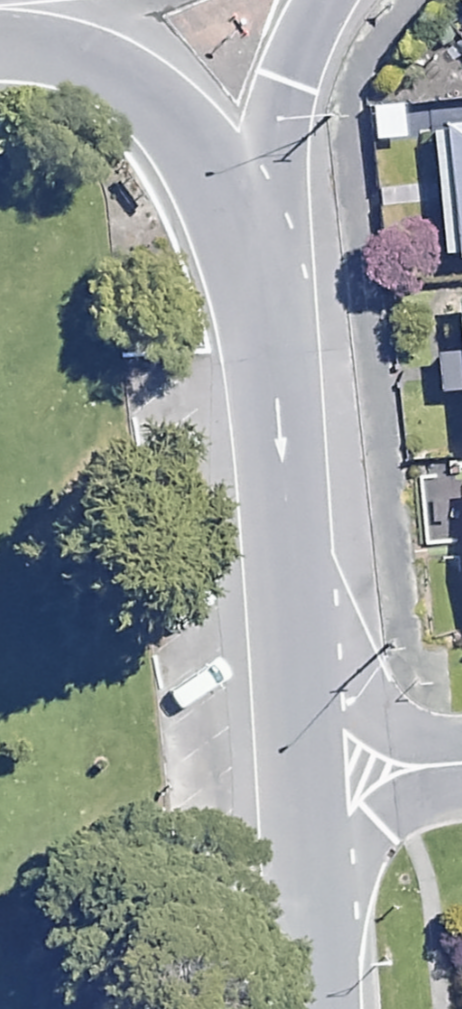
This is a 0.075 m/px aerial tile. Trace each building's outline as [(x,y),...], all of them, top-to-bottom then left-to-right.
[(429,124),(438,253),(461,251),(461,122),(429,124)] [(441,500),(453,643),(461,642),(461,498),(441,500)]
